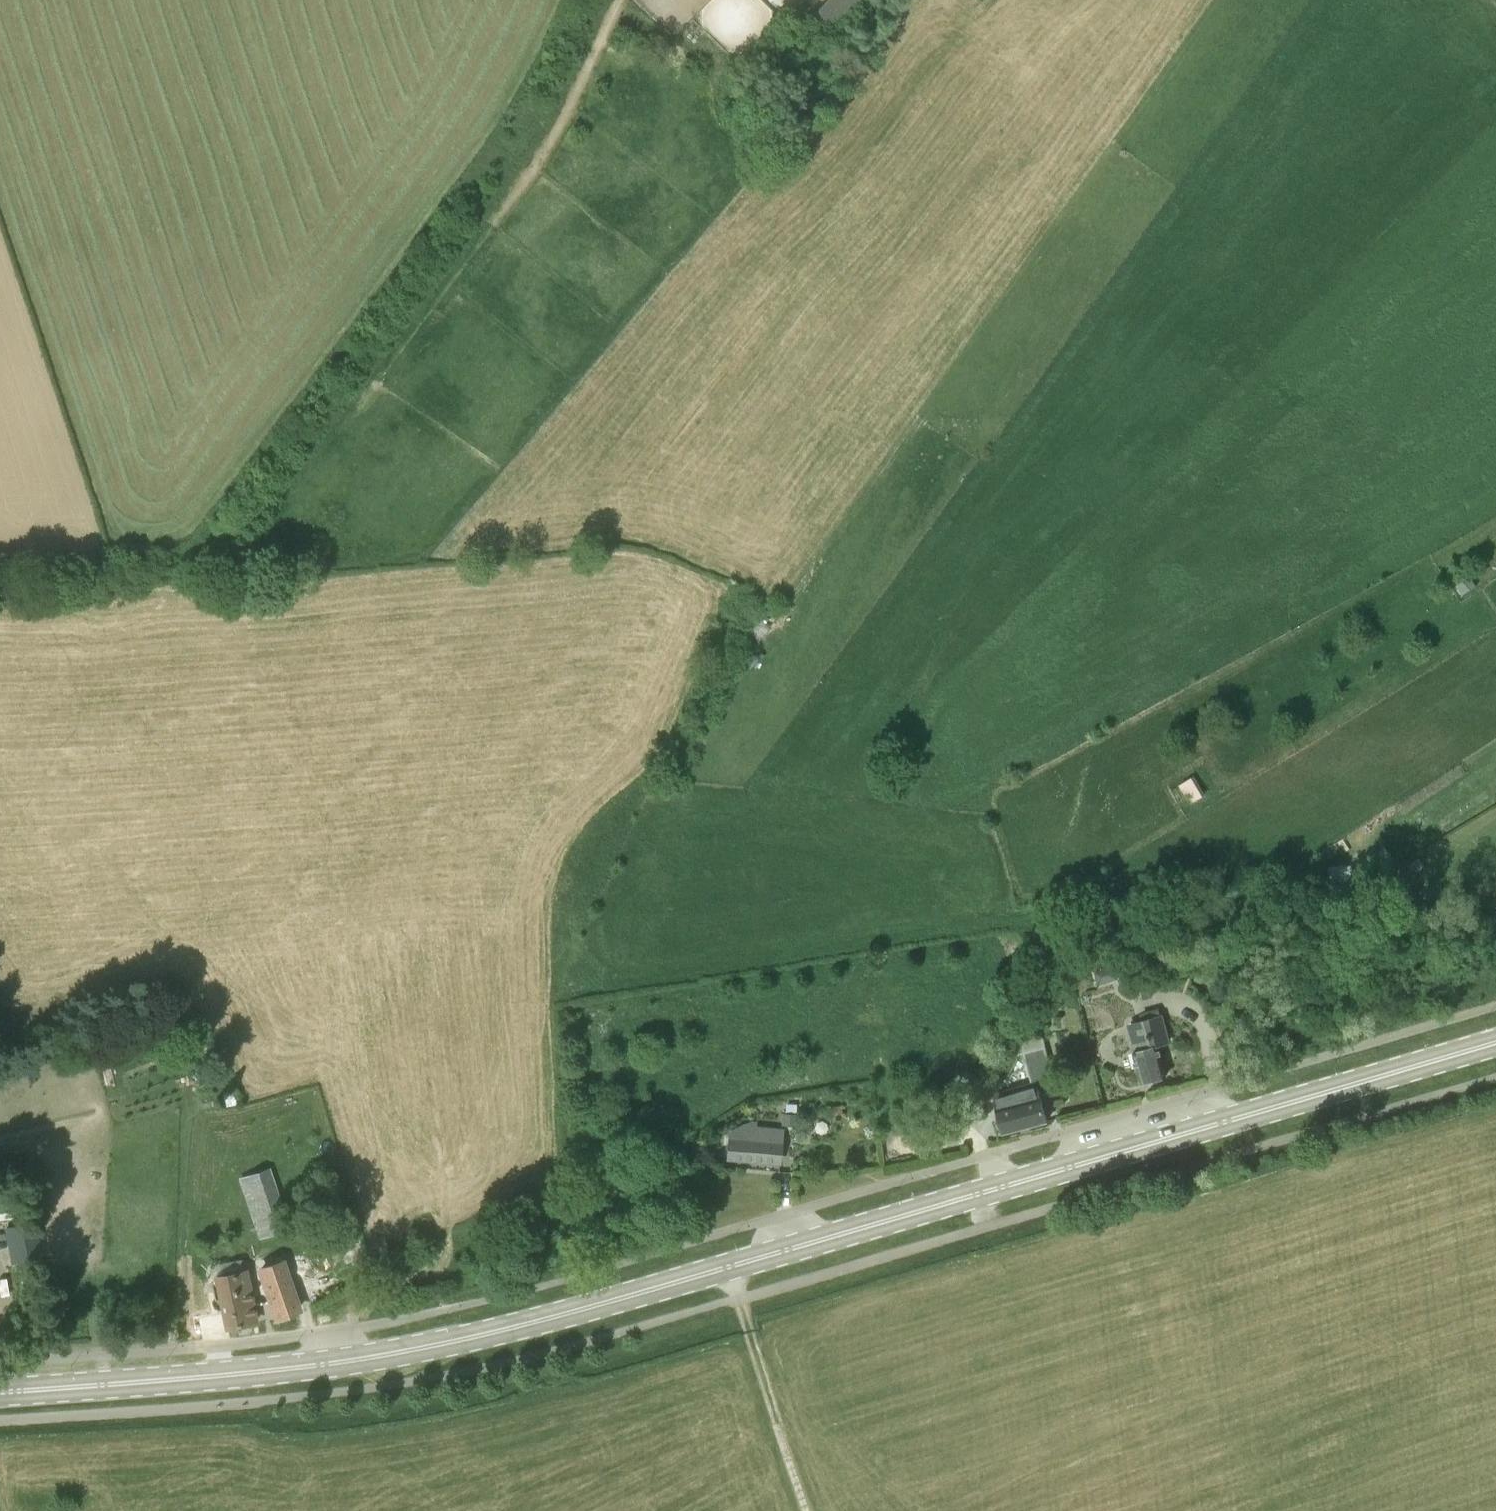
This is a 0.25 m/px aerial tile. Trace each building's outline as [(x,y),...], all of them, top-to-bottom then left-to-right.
[(812,15),(837,39),(874,0),(827,0),(812,15)] [(1468,577),(1455,586),(1461,595),(1475,587),(1468,577)] [(1099,983),(1118,979),(1112,962),(1094,967),(1099,983)] [(1143,998),(1143,999),(1152,997),(1150,988),(1141,990),(1143,998)] [(1143,1082),(1166,1076),(1158,1045),(1168,1043),(1158,1007),(1140,1012),(1143,1021),(1131,1024),(1138,1050),(1134,1051),(1143,1082)] [(994,1097),(1004,1132),(1048,1121),(1040,1095),(1058,1090),(1045,1047),(1023,1053),(1033,1087),(1022,1090),(1021,1089),(994,1097)] [(796,1111),(797,1104),(786,1103),(786,1111),(796,1111)] [(831,1106),(831,1114),(841,1114),(841,1106),(831,1106)] [(794,1125),(795,1115),(783,1114),(781,1123),(794,1125)] [(779,1162),(781,1142),(782,1129),(756,1125),(756,1120),(751,1120),(732,1129),(730,1138),(729,1158),(779,1162)] [(265,1243),(282,1237),(280,1229),(287,1226),(265,1164),(240,1173),(262,1235),(265,1243)] [(279,1317),(297,1309),(281,1263),(263,1269),(279,1317)] [(217,1276),(228,1327),(256,1321),(246,1270),(217,1276)]
